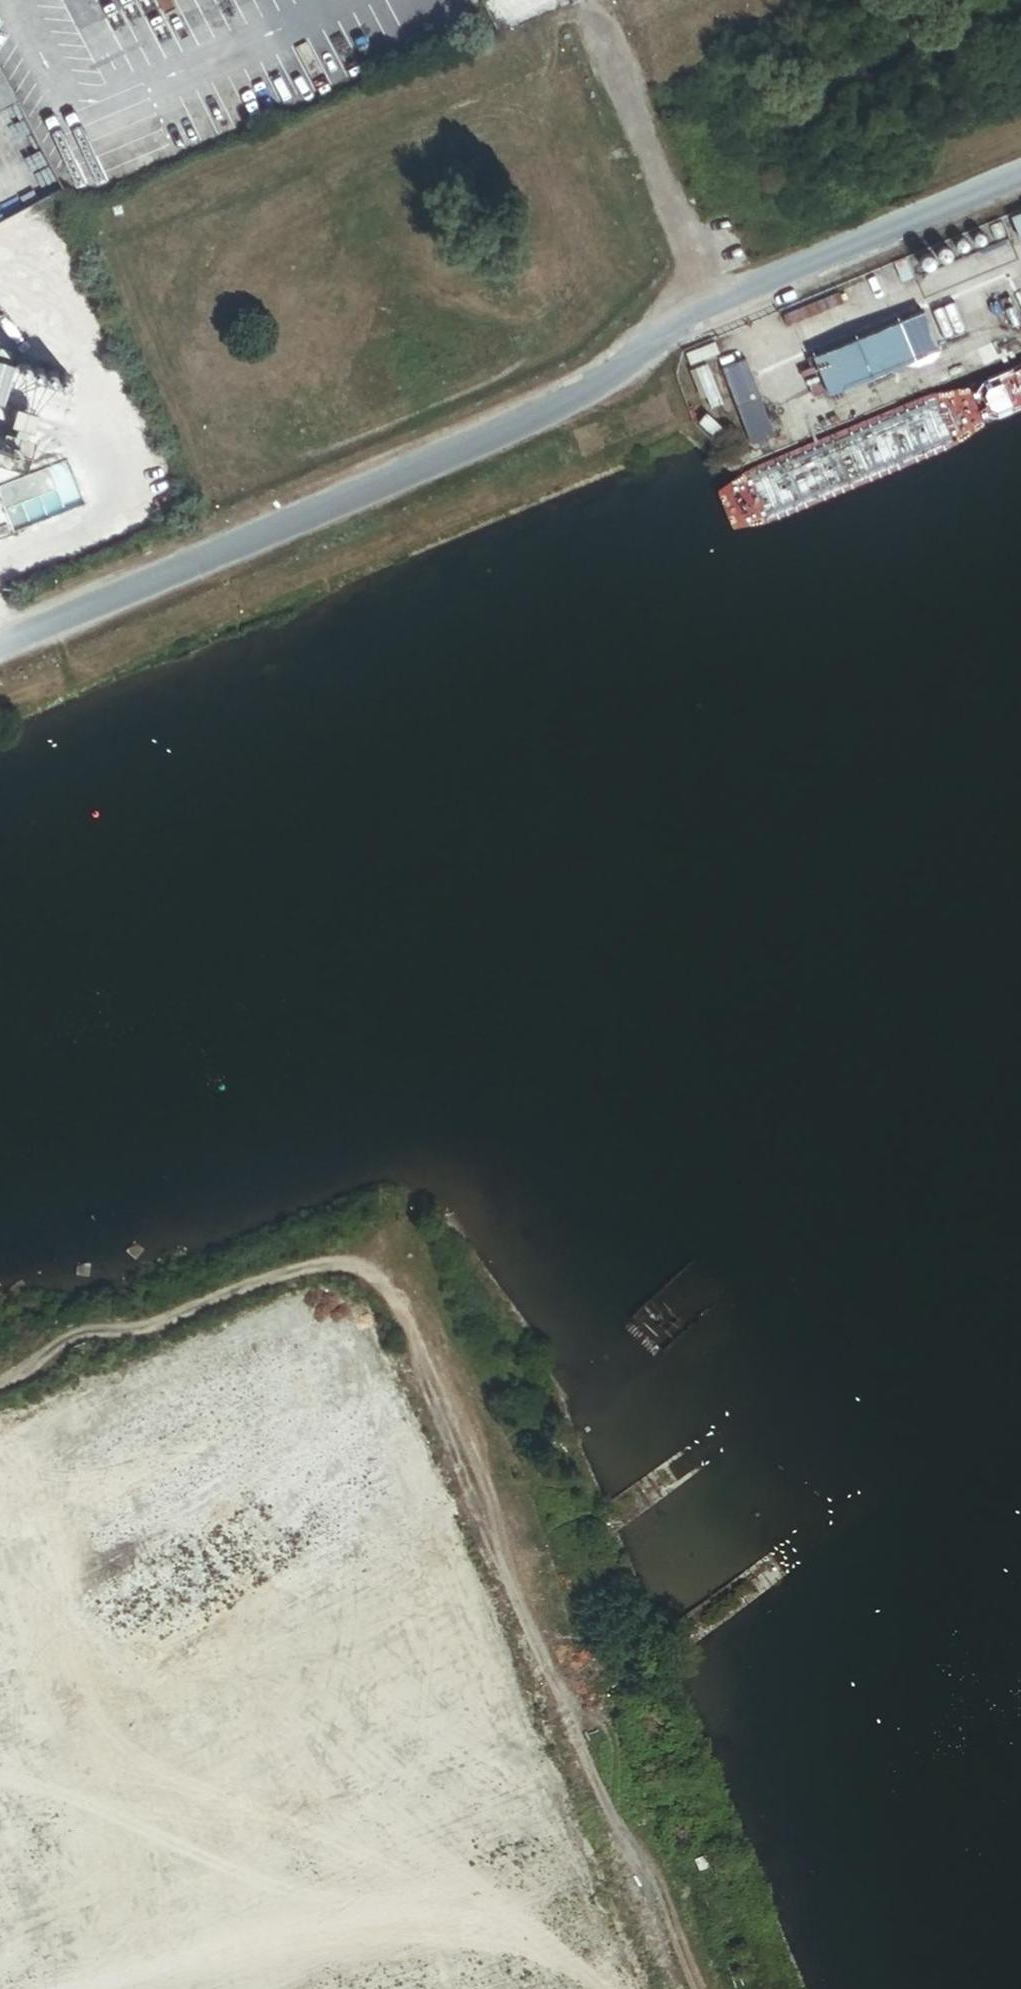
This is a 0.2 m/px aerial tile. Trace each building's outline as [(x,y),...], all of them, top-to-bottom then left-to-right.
[(0,69),(0,111),(17,102),(0,69)] [(921,306),(811,350),(826,387),(936,342),(921,306)] [(744,353),(720,361),(748,437),(772,428),(744,353)] [(0,356),(0,398),(5,400),(17,361),(0,356)] [(79,498),(61,461),(0,491),(0,495),(16,528),(79,498)] [(703,1846),(693,1850),(698,1862),(709,1858),(703,1846)]
